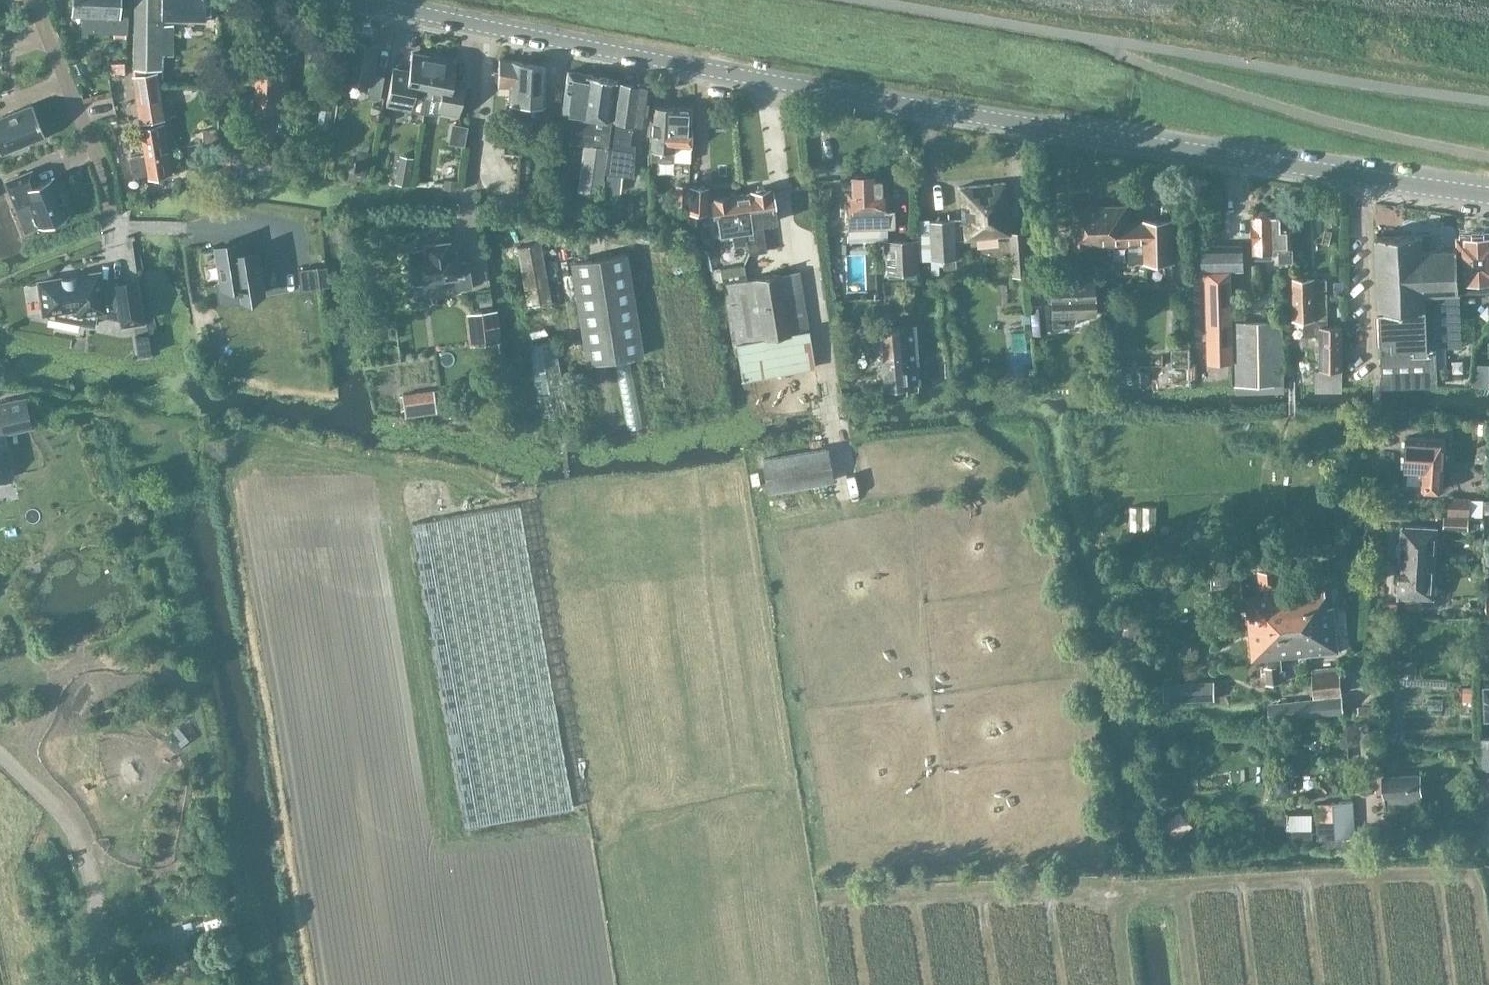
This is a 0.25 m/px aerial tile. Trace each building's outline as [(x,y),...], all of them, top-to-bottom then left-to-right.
[(127,16),(119,16),(120,0),(73,0),(73,14),(83,15),(83,35),(87,36),(87,32),(127,33),(127,16)] [(172,54),(172,24),(162,24),(162,20),(203,21),(204,0),(135,0),(135,68),(162,69),(163,54),(172,54)] [(16,21),(0,21),(0,42),(16,41),(16,21)] [(367,97),(380,99),(384,76),(372,73),(377,46),(350,41),(343,79),(370,84),(367,97)] [(392,73),(386,106),(411,111),(424,113),(427,97),(434,58),(413,54),(409,76),(392,73)] [(427,97),(424,113),(437,116),(438,112),(459,116),(464,86),(452,84),(456,61),(434,58),(427,97)] [(545,105),(547,67),(499,58),(498,85),(510,85),(509,118),(526,118),(527,105),(545,105)] [(288,70),(256,68),(253,110),(285,112),(288,70)] [(568,71),(562,112),(573,114),(569,141),(585,143),(578,191),(601,194),(608,142),(617,80),(616,79),(568,71)] [(157,72),(133,76),(140,120),(164,117),(157,72)] [(608,142),(607,173),(608,173),(607,190),(620,190),(621,176),(634,177),(635,144),(630,143),(633,123),(644,124),(650,86),(617,80),(608,142)] [(0,152),(12,148),(13,152),(28,146),(27,142),(45,134),(33,105),(0,118),(0,151),(0,152)] [(653,105),(651,160),(672,161),(674,161),(691,162),(691,147),(692,128),(691,128),(692,107),(676,107),(676,106),(653,105)] [(149,178),(172,174),(164,123),(141,127),(146,154),(130,157),(133,177),(148,174),(149,178)] [(284,153),(249,151),(233,150),(232,177),(249,177),(249,171),(283,173),(284,153)] [(31,170),(5,181),(16,207),(29,201),(39,225),(46,223),(51,225),(59,222),(61,216),(68,213),(63,201),(59,190),(53,176),(37,183),(31,170)] [(871,176),(852,177),(853,191),(847,191),(848,211),(849,229),(895,228),(894,210),(888,210),(887,178),(871,178),(871,176)] [(1013,276),(1027,275),(1024,231),(1009,232),(1004,182),(959,187),(965,239),(1009,234),(1013,276)] [(689,186),(688,212),(707,213),(708,187),(689,186)] [(686,205),(687,189),(670,189),(670,204),(686,205)] [(747,193),(735,195),(738,215),(750,213),(753,228),(746,229),(749,253),(766,251),(762,223),(776,221),(772,189),(747,192),(747,193)] [(717,233),(746,229),(753,228),(750,213),(738,215),(735,195),(712,198),(717,233)] [(1101,245),(1100,206),(1072,207),(1073,229),(1074,246),(1101,245)] [(1100,206),(1101,245),(1128,245),(1128,243),(1145,243),(1145,264),(1173,263),(1171,221),(1144,222),(1144,229),(1128,229),(1127,206),(1100,206)] [(1280,260),(1292,260),(1291,225),(1281,226),(1281,214),(1272,214),(1272,212),(1254,213),(1255,249),(1256,249),(1256,257),(1272,256),(1272,248),(1276,248),(1276,251),(1280,251),(1280,260)] [(929,222),(932,259),(956,257),(953,220),(929,222)] [(1459,292),(1458,248),(1445,249),(1423,249),(1423,233),(1376,235),(1382,387),(1437,385),(1435,346),(1461,344),(1459,292)] [(1459,292),(1488,291),(1488,235),(1457,236),(1457,248),(1445,249),(1458,248),(1459,292)] [(915,239),(888,239),(888,273),(916,273),(915,239)] [(427,249),(409,251),(414,283),(456,277),(457,288),(471,286),(468,261),(455,263),(453,245),(448,246),(447,242),(435,243),(426,244),(427,249)] [(521,246),(517,247),(528,306),(552,302),(541,243),(521,246)] [(236,244),(216,247),(222,287),(237,285),(237,288),(241,288),(242,296),(262,293),(256,253),(238,256),(236,244)] [(1203,271),(1206,271),(1231,270),(1232,270),(1244,270),(1243,245),(1202,246),(1203,271)] [(588,364),(642,356),(627,255),(572,263),(588,364)] [(744,265),(721,269),(723,283),(727,282),(742,380),(753,419),(762,417),(761,408),(820,398),(815,366),(809,329),(805,330),(795,272),(779,274),(755,278),(746,279),(744,265)] [(1231,270),(1206,271),(1209,362),(1233,361),(1231,270)] [(61,278),(39,282),(44,313),(48,312),(48,316),(94,324),(96,311),(104,310),(98,273),(77,276),(77,275),(61,278)] [(1093,278),(1073,279),(1050,280),(1052,317),(1094,315),(1093,278)] [(136,279),(114,282),(121,325),(143,322),(136,279)] [(1293,320),(1305,320),(1305,335),(1320,335),(1320,370),(1316,369),(1315,385),(1342,385),(1342,326),(1328,326),(1327,279),(1293,279),(1294,318),(1293,318),(1293,320)] [(1031,307),(1032,313),(1033,335),(1046,334),(1044,306),(1031,307)] [(564,309),(527,316),(531,340),(568,333),(564,309)] [(1236,386),(1284,385),(1283,320),(1234,321),(1236,386)] [(907,386),(903,326),(903,325),(878,327),(883,388),(907,386)] [(916,325),(903,326),(907,386),(921,385),(916,325)] [(556,339),(531,344),(545,427),(570,423),(556,339)] [(1473,364),(1473,385),(1488,385),(1488,365),(1473,364)] [(7,442),(5,432),(32,427),(26,397),(0,403),(0,443),(7,442)] [(1449,463),(1449,459),(1445,458),(1445,438),(1406,436),(1405,473),(1422,473),(1422,488),(1443,489),(1444,474),(1445,463),(1449,463)] [(827,448),(763,460),(769,492),(832,480),(827,448)] [(1469,517),(1469,516),(1470,498),(1448,497),(1447,516),(1469,517)] [(466,826),(573,807),(520,504),(413,522),(466,826)] [(1468,524),(1469,518),(1448,517),(1448,529),(1468,530),(1468,524)] [(1400,561),(1436,563),(1438,527),(1402,525),(1400,561)] [(1213,567),(1232,565),(1232,558),(1212,560),(1213,567)] [(1435,599),(1436,563),(1400,561),(1398,597),(1406,597),(1405,605),(1409,609),(1422,610),(1426,606),(1427,599),(1435,599)] [(1263,595),(1246,597),(1252,660),(1268,658),(1268,666),(1266,667),(1268,684),(1281,682),(1278,657),(1338,652),(1333,606),(1327,606),(1325,588),(1278,593),(1277,587),(1279,587),(1277,568),(1258,570),(1260,589),(1262,589),(1263,595)] [(1213,601),(1242,598),(1240,571),(1210,574),(1213,601)] [(1312,673),(1314,696),(1341,693),(1340,671),(1312,673)] [(1302,700),(1278,702),(1279,719),(1343,713),(1342,701),(1303,704),(1302,700)] [(1386,809),(1422,806),(1420,774),(1384,776),(1386,809)] [(1332,803),(1334,821),(1317,822),(1318,840),(1335,839),(1336,847),(1356,845),(1355,837),(1353,801),(1332,803)] [(1332,803),(1316,804),(1317,822),(1334,821),(1332,803)] [(1178,845),(1194,831),(1178,815),(1163,829),(1178,845)]
